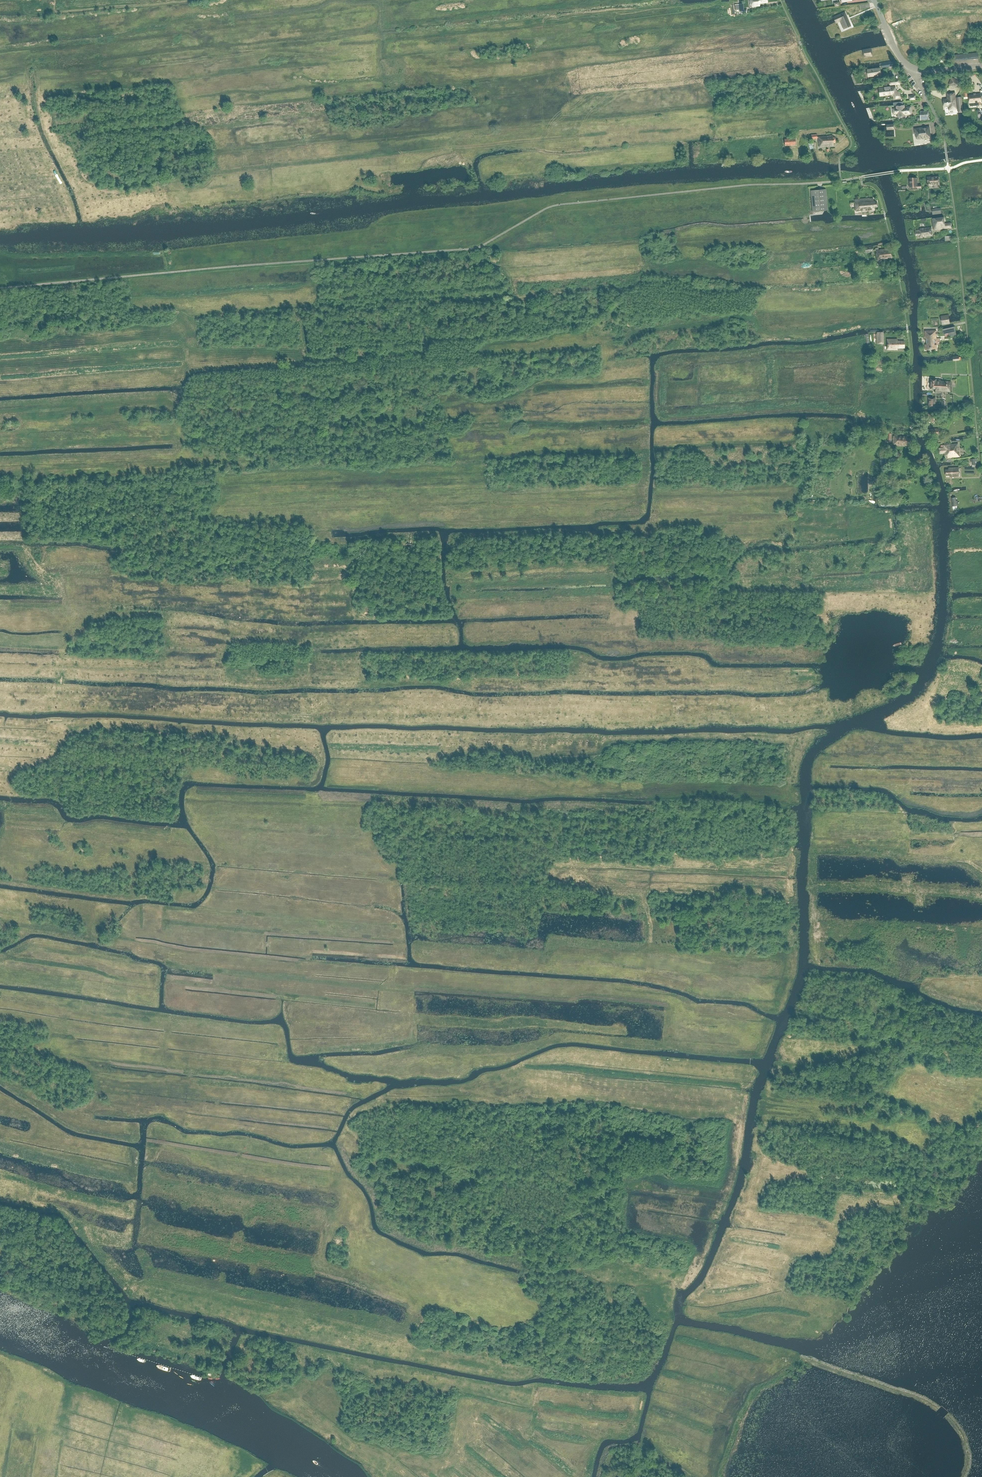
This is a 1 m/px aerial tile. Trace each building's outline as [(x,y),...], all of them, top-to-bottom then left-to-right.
[(739,14),(747,13),(746,9),(744,10),(743,4),(734,5),(735,11),(739,10),(739,14)] [(844,29),(850,26),(844,12),(833,17),(836,23),(840,21),(844,29)] [(880,68),(867,70),(868,76),(874,75),(875,76),(881,75),(880,68)] [(959,81),(952,78),(949,85),(956,87),(959,81)] [(886,95),(885,95),(893,94),(895,98),(900,96),(898,92),(896,89),(895,86),(885,87),(885,88),(879,88),(880,96),(886,95)] [(955,92),(947,93),(949,110),(957,109),(955,92)] [(981,105),(981,102),(981,94),(975,94),(975,93),(974,94),(974,95),(969,95),(970,102),(975,102),(978,102),(978,106),(981,105)] [(897,106),(897,111),(895,111),(895,119),(898,118),(897,117),(905,116),(904,114),(911,113),(910,107),(904,107),(904,105),(897,106)] [(925,120),(929,119),(928,112),(924,113),(920,113),(921,117),(917,118),(917,121),(921,120),(925,120)] [(915,128),(916,137),(917,138),(918,138),(920,138),(920,137),(930,136),(929,126),(921,127),(921,128),(919,128),(915,128)] [(835,146),(835,134),(820,135),(820,147),(835,146)] [(796,145),(795,135),(789,136),(790,138),(784,139),(784,146),(796,145)] [(927,185),(939,184),(939,176),(927,177),(927,185)] [(921,188),(921,184),(917,185),(917,177),(909,178),(910,187),(917,187),(917,188),(921,188)] [(826,189),(811,190),(812,211),(827,210),(826,189)] [(877,207),(876,201),(873,201),(873,198),(869,198),(854,199),(855,211),(874,209),(874,207),(877,207)] [(951,222),(945,223),(944,217),(932,218),(934,229),(951,227),(951,222)] [(931,227),(920,228),(920,230),(915,230),(915,235),(920,235),(920,236),(932,235),(931,227)] [(891,258),(890,248),(878,250),(878,247),(875,248),(877,260),(891,258)] [(948,315),(942,316),(941,316),(942,324),(944,324),(950,323),(948,315)] [(944,329),(942,329),(943,334),(949,333),(949,336),(956,334),(955,327),(944,329)] [(936,331),(925,331),(925,338),(926,338),(926,344),(925,344),(925,345),(927,345),(927,350),(936,350),(936,345),(935,345),(935,338),(936,338),(936,331)] [(897,347),(904,347),(904,341),(894,341),(894,340),(886,340),(887,350),(897,349),(897,347)] [(935,378),(930,378),(930,388),(935,388),(935,390),(949,391),(950,381),(940,381),(940,379),(935,379),(935,378)] [(926,407),(935,407),(935,397),(926,397),(926,407)] [(893,435),(892,444),(906,444),(906,443),(911,443),(911,438),(906,438),(906,436),(893,435)] [(958,443),(950,444),(952,457),(960,456),(958,443)] [(948,455),(948,457),(952,457),(950,444),(944,445),(944,447),(939,448),(940,453),(944,452),(945,456),(948,455)] [(945,469),(946,475),(950,475),(950,476),(959,476),(958,467),(949,467),(949,469),(945,469)]
